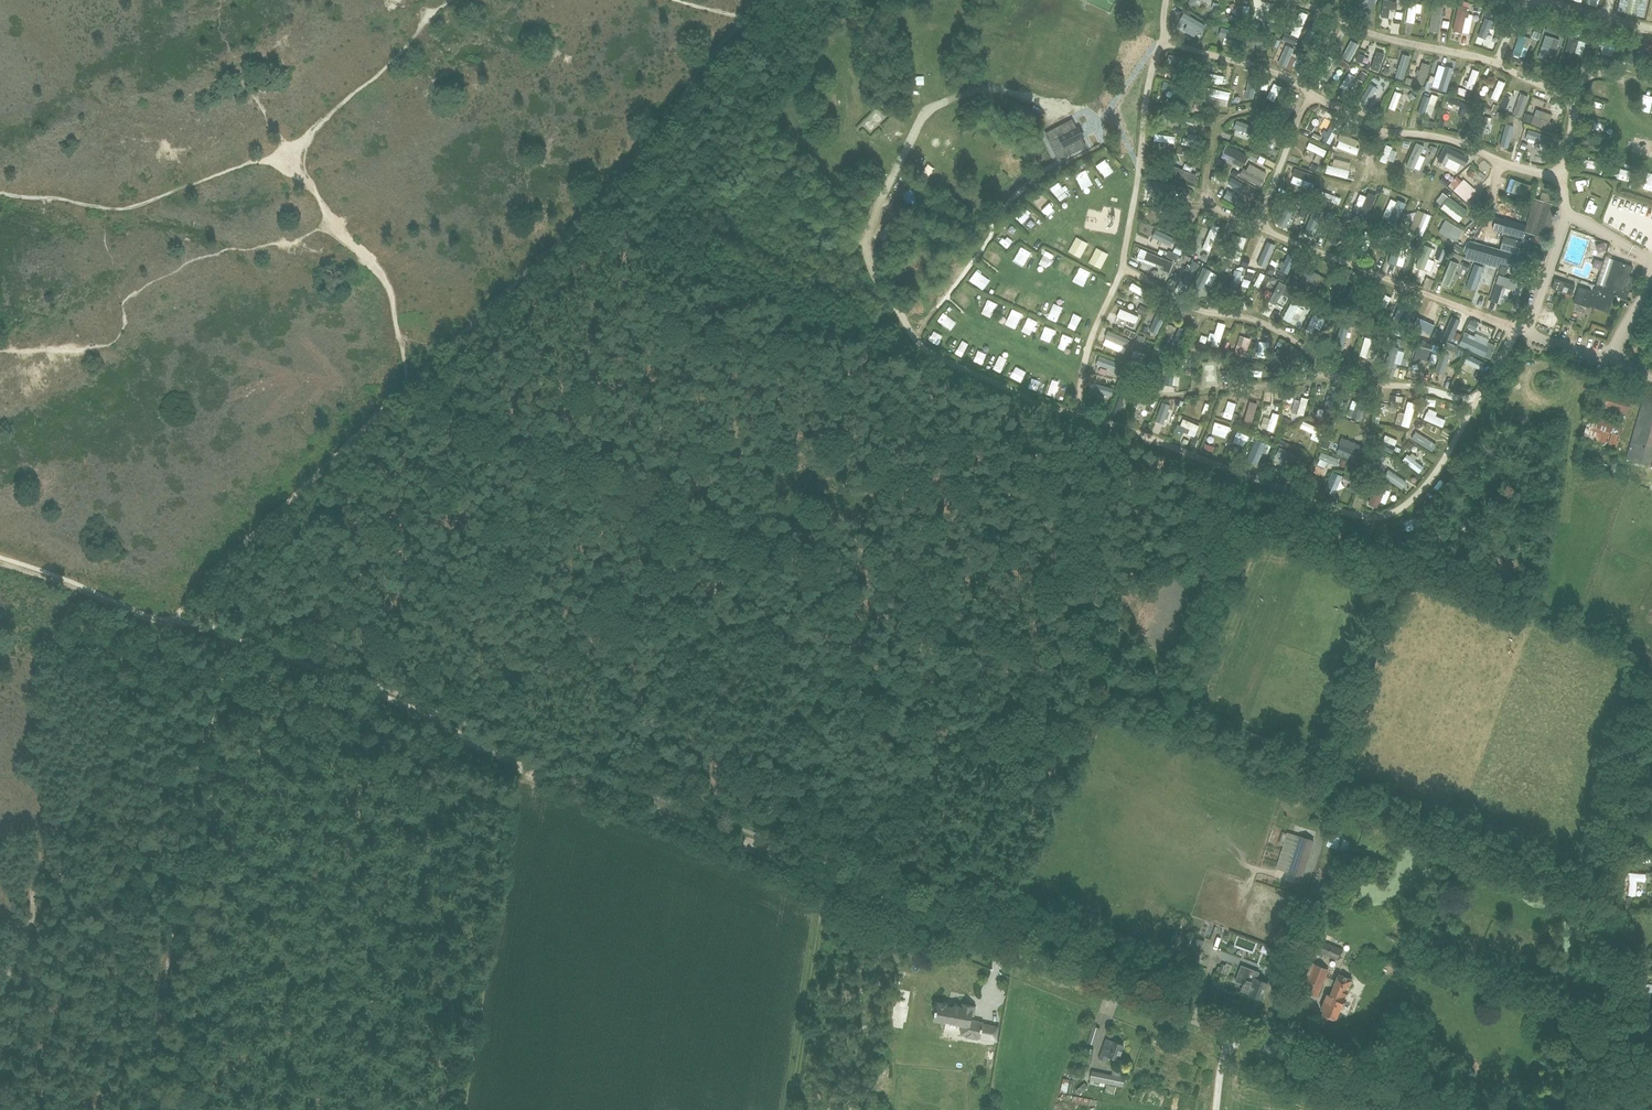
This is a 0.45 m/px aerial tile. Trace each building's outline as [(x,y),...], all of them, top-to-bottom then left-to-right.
[(1400,0),(1391,0),(1389,17),(1397,18),(1400,0)] [(1414,18),(1424,20),(1427,1),(1423,0),(1417,0),(1414,18)] [(1627,0),(1620,0),(1617,10),(1624,12),(1627,0)] [(1646,0),(1638,0),(1634,14),(1642,16),(1646,0)] [(1471,29),(1476,5),(1466,2),(1461,27),(1471,29)] [(1196,13),(1193,19),(1209,26),(1212,20),(1196,13)] [(1499,37),(1505,18),(1492,15),(1487,33),(1499,37)] [(1449,24),(1457,25),(1458,18),(1450,17),(1449,24)] [(1227,29),(1236,32),(1238,26),(1229,23),(1227,29)] [(1528,54),(1536,35),(1527,32),(1520,51),(1528,54)] [(1553,32),(1549,45),(1560,48),(1564,36),(1553,32)] [(1584,53),(1589,39),(1581,36),(1575,49),(1584,53)] [(1359,57),(1367,41),(1359,37),(1352,53),(1359,57)] [(928,38),(926,44),(936,48),(939,42),(928,38)] [(1381,60),(1388,63),(1394,47),(1387,44),(1381,60)] [(1412,74),(1417,57),(1408,54),(1404,72),(1412,74)] [(1324,71),(1329,76),(1343,60),(1338,56),(1324,71)] [(1391,64),(1398,66),(1400,60),(1393,57),(1391,64)] [(1431,83),(1439,62),(1429,58),(1422,80),(1431,83)] [(1519,64),(1520,71),(1529,69),(1528,62),(1519,64)] [(1480,87),(1487,68),(1480,66),(1473,84),(1480,87)] [(1451,68),(1448,84),(1456,85),(1458,69),(1451,68)] [(1348,84),(1354,87),(1363,73),(1357,70),(1348,84)] [(1506,97),(1513,80),(1506,77),(1499,94),(1506,97)] [(1377,80),(1369,97),(1376,100),(1384,84),(1377,80)] [(1614,95),(1617,85),(1602,80),(1599,91),(1614,95)] [(1259,93),(1259,82),(1251,81),(1251,92),(1259,93)] [(1217,85),(1216,94),(1237,97),(1239,88),(1217,85)] [(1403,107),(1410,90),(1403,88),(1396,105),(1403,107)] [(1426,109),(1433,111),(1438,94),(1431,92),(1426,109)] [(1454,93),(1453,104),(1462,104),(1462,93),(1454,93)] [(1530,114),(1536,95),(1529,93),(1522,111),(1530,114)] [(1599,111),(1609,110),(1608,102),(1598,103),(1599,111)] [(879,117),(885,114),(881,106),(875,109),(879,117)] [(1557,119),(1558,109),(1542,106),(1540,121),(1548,122),(1549,117),(1557,119)] [(1485,130),(1493,132),(1498,115),(1490,113),(1485,130)] [(1250,133),(1252,129),(1256,131),(1260,122),(1249,118),(1244,131),(1250,133)] [(1510,137),(1517,138),(1521,121),(1514,119),(1510,137)] [(1067,156),(1085,147),(1078,132),(1072,120),(1045,133),(1059,160),(1067,156)] [(1336,123),(1329,136),(1338,141),(1345,127),(1336,123)] [(1365,152),(1368,145),(1346,137),(1344,144),(1365,152)] [(1317,139),(1314,146),(1332,153),(1335,147),(1317,139)] [(1252,157),(1255,151),(1236,142),(1233,148),(1252,157)] [(1445,164),(1449,157),(1465,165),(1468,158),(1444,146),(1437,160),(1445,164)] [(1106,157),(1112,164),(1120,156),(1114,150),(1106,157)] [(1341,163),(1354,166),(1356,160),(1342,157),(1341,163)] [(1268,183),(1275,171),(1256,160),(1250,172),(1268,183)] [(1334,163),(1334,171),(1357,173),(1357,166),(1334,163)] [(1185,172),(1201,179),(1204,172),(1188,165),(1185,172)] [(1090,182),(1104,175),(1100,167),(1086,174),(1090,182)] [(1462,187),(1475,198),(1485,187),(1472,175),(1462,187)] [(1620,209),(1624,183),(1589,178),(1587,193),(1599,195),(1600,189),(1612,191),(1610,207),(1620,209)] [(1061,185),(1067,194),(1075,189),(1069,180),(1061,185)] [(1176,188),(1177,182),(1161,180),(1160,186),(1176,188)] [(1330,188),(1328,195),(1346,200),(1348,194),(1330,188)] [(1050,207),(1055,203),(1046,192),(1040,197),(1050,207)] [(1448,205),(1467,219),(1473,211),(1453,198),(1448,205)] [(1544,245),(1546,239),(1557,206),(1534,199),(1526,225),(1524,232),(1536,236),(1534,242),(1544,245)] [(1045,227),(1051,220),(1034,206),(1028,213),(1045,227)] [(1431,209),(1425,231),(1433,233),(1439,211),(1431,209)] [(1508,211),(1507,217),(1523,221),(1524,215),(1508,211)] [(1449,223),(1457,229),(1455,232),(1471,242),(1478,231),(1453,216),(1449,223)] [(1502,232),(1522,238),(1524,232),(1526,225),(1506,219),(1502,232)] [(1241,256),(1247,258),(1255,235),(1248,233),(1241,256)] [(1087,243),(1077,237),(1069,252),(1079,258),(1087,243)] [(1521,241),(1505,237),(1502,250),(1518,254),(1521,241)] [(1267,262),(1273,265),(1281,242),(1272,239),(1268,250),(1271,251),(1267,262)] [(1450,257),(1442,254),(1445,245),(1436,243),(1429,265),(1446,270),(1450,257)] [(1463,255),(1513,268),(1516,256),(1466,243),(1463,255)] [(1549,250),(1527,243),(1524,251),(1528,252),(1527,255),(1545,261),(1549,250)] [(1108,254),(1097,248),(1089,263),(1100,268),(1108,254)] [(1162,269),(1169,272),(1173,261),(1146,250),(1143,258),(1150,261),(1163,266),(1162,269)] [(1296,252),(1288,268),(1295,271),(1303,256),(1296,252)] [(1513,268),(1511,274),(1523,277),(1528,260),(1516,256),(1513,268)] [(1461,277),(1466,259),(1459,257),(1453,275),(1461,277)] [(1589,306),(1607,313),(1613,296),(1626,300),(1633,278),(1629,276),(1632,266),(1613,260),(1605,285),(1596,282),(1594,288),(1593,288),(1592,291),(1578,286),(1573,303),(1588,308),(1589,306)] [(1477,284),(1484,285),(1487,265),(1480,264),(1477,284)] [(1319,275),(1306,269),(1306,270),(1300,267),(1297,273),(1303,276),(1299,285),(1312,291),(1319,275)] [(1257,284),(1259,277),(1252,275),(1251,282),(1257,284)] [(1521,292),(1524,283),(1499,275),(1491,300),(1499,303),(1504,286),(1521,292)] [(1575,285),(1555,278),(1551,287),(1571,294),(1575,285)] [(1149,291),(1152,284),(1140,279),(1137,286),(1149,291)] [(1285,301),(1293,283),(1287,280),(1278,298),(1285,301)] [(974,301),(981,292),(972,285),(965,294),(974,301)] [(1299,314),(1307,316),(1309,301),(1301,300),(1299,314)] [(1129,305),(1126,312),(1145,321),(1148,313),(1129,305)] [(1443,322),(1450,308),(1443,305),(1436,319),(1443,322)] [(952,318),(957,311),(951,307),(946,314),(952,318)] [(1327,327),(1328,312),(1319,312),(1319,326),(1327,327)] [(1158,328),(1165,332),(1172,317),(1165,313),(1158,328)] [(1182,331),(1184,323),(1178,321),(1176,328),(1182,331)] [(1343,345),(1352,347),(1356,324),(1347,323),(1343,345)] [(1136,343),(1139,336),(1121,329),(1118,336),(1136,343)] [(1375,354),(1380,335),(1374,333),(1368,352),(1375,354)] [(1479,353),(1484,355),(1488,347),(1463,336),(1459,344),(1475,351),(1474,354),(1478,356),(1479,353)] [(1453,366),(1457,351),(1450,350),(1447,364),(1453,366)] [(1110,352),(1107,359),(1125,366),(1127,359),(1110,352)] [(1224,361),(1215,361),(1215,377),(1223,377),(1224,361)] [(1174,380),(1185,382),(1187,370),(1176,369),(1174,380)] [(1626,459),(1648,465),(1651,450),(1651,387),(1647,385),(1626,459)] [(1630,400),(1600,391),(1595,407),(1626,415),(1630,400)] [(1147,403),(1163,406),(1165,397),(1149,393),(1147,403)] [(1311,393),(1307,410),(1313,412),(1317,395),(1311,393)] [(1180,418),(1185,402),(1171,398),(1166,414),(1180,418)] [(1417,398),(1410,421),(1418,423),(1425,401),(1417,398)] [(1368,416),(1372,405),(1359,399),(1355,411),(1368,416)] [(1244,414),(1248,404),(1238,400),(1234,410),(1244,414)] [(1257,404),(1253,419),(1263,421),(1267,406),(1257,404)] [(1284,428),(1288,410),(1281,409),(1277,426),(1284,428)] [(1435,409),(1433,418),(1452,423),(1455,414),(1435,409)] [(1582,436),(1616,446),(1622,425),(1589,415),(1582,436)] [(1225,418),(1221,430),(1234,434),(1238,422),(1225,418)] [(1321,430),(1319,434),(1328,438),(1332,429),(1311,419),(1309,424),(1321,430)] [(1244,438),(1256,441),(1258,431),(1246,428),(1244,438)] [(1424,436),(1441,445),(1444,439),(1427,430),(1424,436)] [(1269,435),(1263,444),(1273,450),(1279,441),(1269,435)] [(1340,444),(1336,453),(1350,459),(1348,465),(1356,468),(1362,453),(1363,453),(1365,447),(1341,437),(1339,444),(1340,444)] [(1392,437),(1389,443),(1402,449),(1405,443),(1392,437)] [(1412,456),(1428,469),(1433,464),(1417,450),(1412,456)] [(1412,485),(1417,478),(1399,465),(1394,472),(1412,485)] [(1346,469),(1339,484),(1345,487),(1352,472),(1346,469)] [(1459,531),(1479,539),(1482,530),(1462,522),(1459,531)] [(1271,739),(1237,726),(1234,733),(1268,746),(1271,739)] [(1313,841),(1302,837),(1291,873),(1302,877),(1313,841)] [(1645,882),(1646,874),(1625,873),(1625,879),(1630,880),(1629,894),(1637,895),(1638,881),(1645,882)] [(1195,965),(1203,940),(1193,937),(1189,949),(1191,949),(1186,962),(1195,965)] [(1319,952),(1337,959),(1341,949),(1323,942),(1319,952)] [(1304,991),(1317,996),(1328,970),(1314,964),(1304,991)] [(1240,991),(1248,994),(1261,999),(1267,983),(1256,979),(1259,972),(1241,965),(1235,981),(1243,984),(1240,991)] [(1321,1009),(1324,1010),(1322,1013),(1336,1019),(1352,980),(1338,974),(1329,996),(1326,995),(1321,1009)] [(944,980),(941,991),(952,994),(955,983),(944,980)] [(910,993),(899,991),(895,1005),(894,1005),(890,1019),(893,1020),(891,1027),(901,1029),(902,1022),(904,1022),(908,1008),(907,1008),(910,993)] [(954,1005),(954,1006),(948,1005),(948,1004),(934,1001),(933,1009),(935,1010),(933,1020),(945,1022),(945,1021),(958,1023),(958,1025),(982,1029),(983,1022),(971,1020),(972,1016),(974,1016),(975,1007),(976,1007),(976,1006),(975,1006),(963,1004),(963,1003),(961,1003),(961,1006),(954,1005)] [(1093,1026),(1087,1042),(1094,1045),(1100,1028),(1093,1026)] [(1123,1045),(1106,1039),(1098,1059),(1105,1061),(1107,1056),(1118,1060),(1123,1045)] [(1093,1049),(1088,1048),(1086,1055),(1081,1054),(1077,1072),(1083,1073),(1084,1066),(1089,1067),(1090,1063),(1091,1063),(1093,1049)] [(1124,1071),(1113,1068),(1111,1075),(1091,1071),(1089,1083),(1104,1086),(1104,1082),(1123,1086),(1124,1078),(1122,1078),(1124,1071)] [(1074,1080),(1070,1079),(1062,1078),(1060,1091),(1072,1092),(1072,1087),(1074,1080)]
